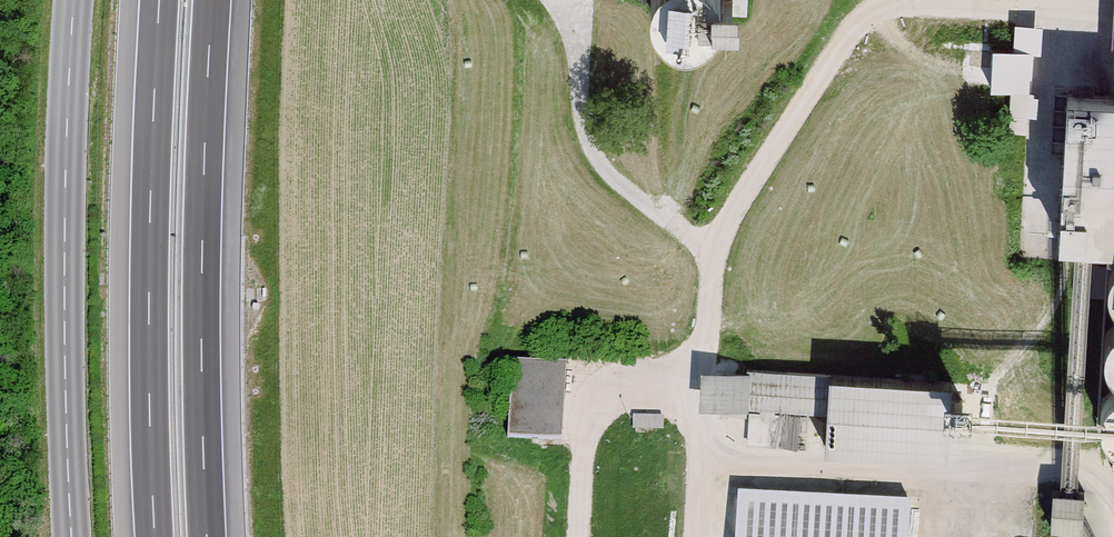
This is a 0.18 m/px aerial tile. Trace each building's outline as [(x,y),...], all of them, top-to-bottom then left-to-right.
[(651,5),(653,12),(655,18),(659,23),(664,28),(669,31),(675,34),(693,35),(699,33),(705,30),(709,27),(713,23),(715,20),(718,16),(747,17),(748,0),(651,0),(651,5)] [(1068,93),(1060,240),(1113,243),(1113,96),(1068,93)] [(1105,333),(1104,358),(1113,369),(1113,325),(1105,333)] [(566,363),(512,360),(508,436),(562,438),(566,363)] [(951,382),(747,369),(745,407),(851,414),(849,449),(947,454),(951,382)] [(1102,399),(1100,424),(1113,440),(1113,388),(1102,399)] [(806,417),(750,414),(748,443),(805,447),(806,417)] [(1084,492),(1053,490),(1051,527),(1082,528),(1084,492)] [(737,496),(735,536),(910,536),(911,507),(737,496)]
